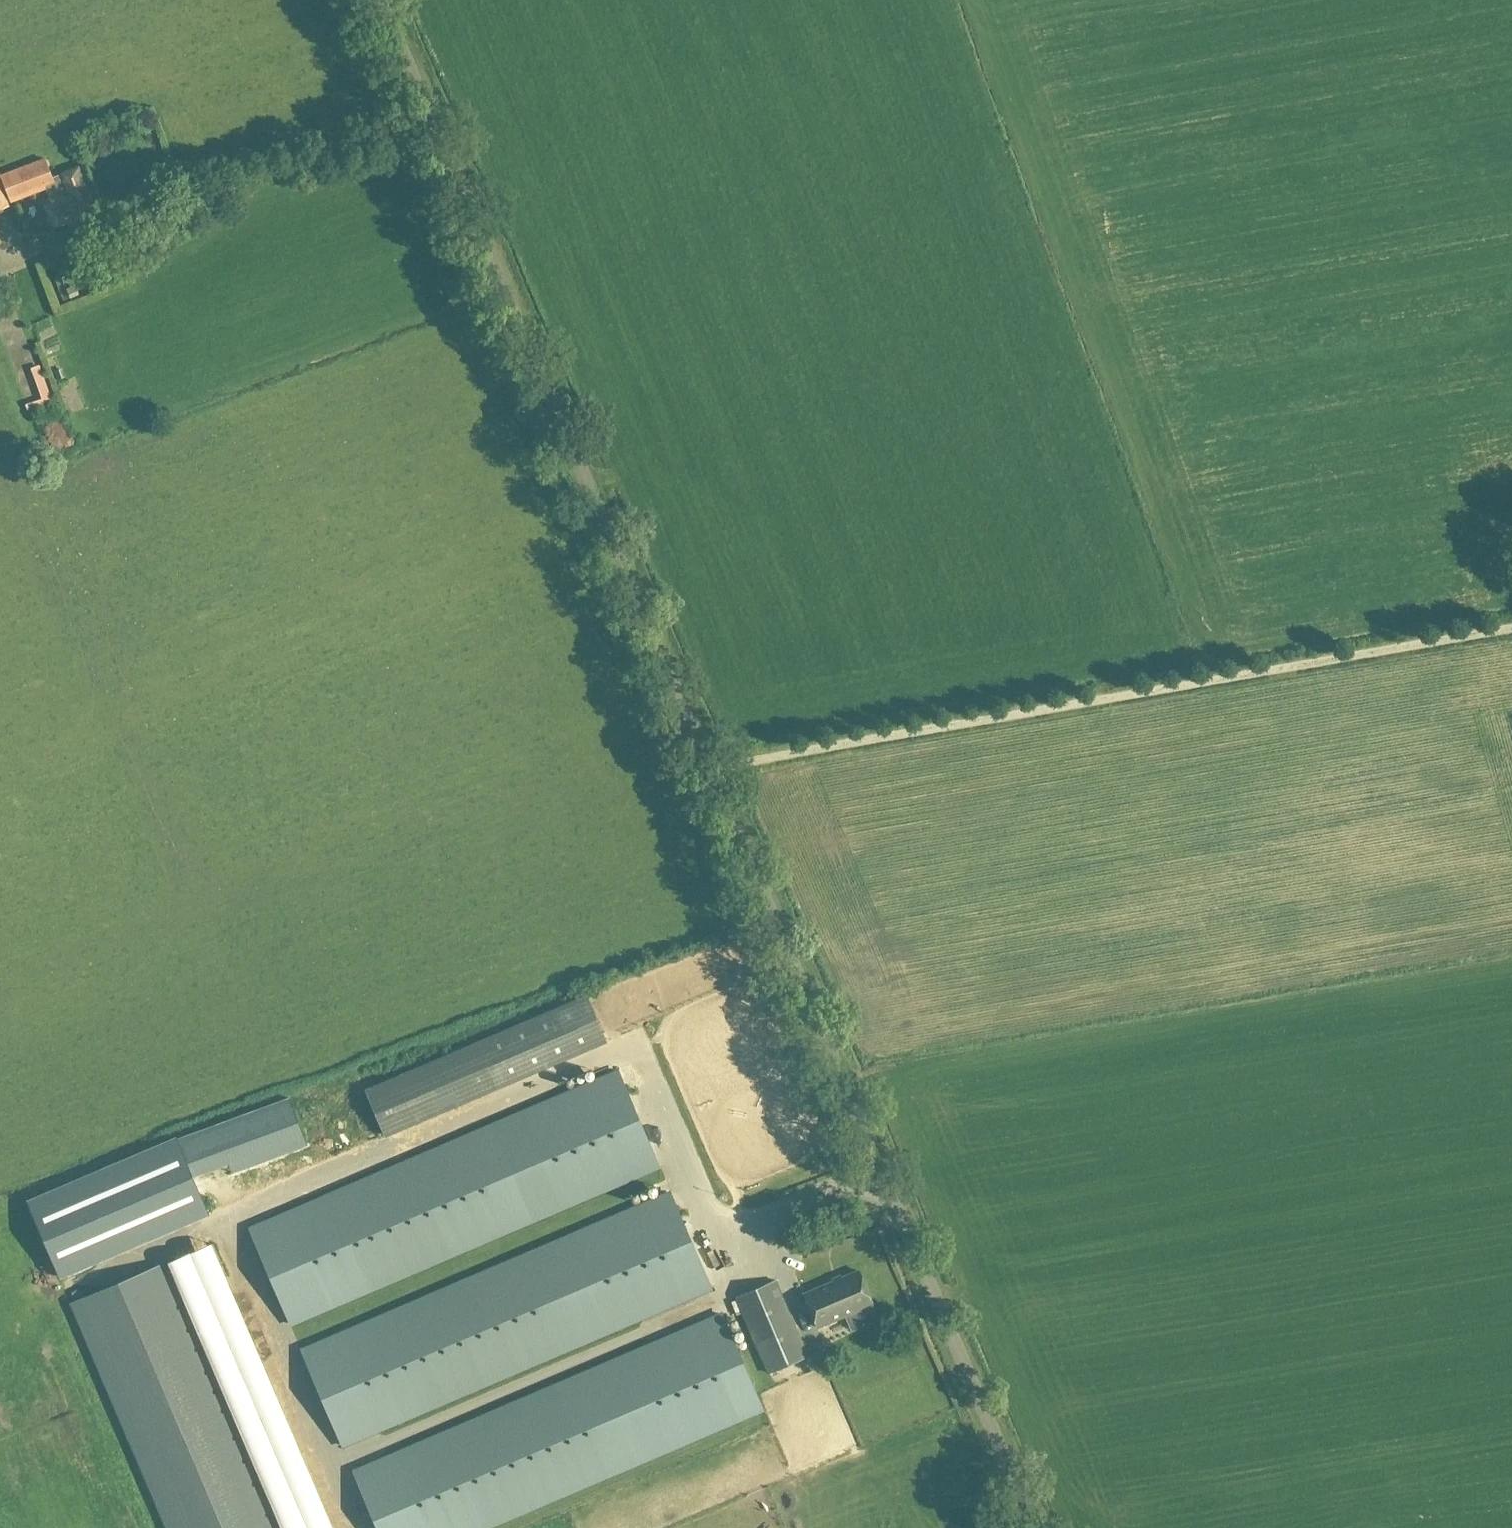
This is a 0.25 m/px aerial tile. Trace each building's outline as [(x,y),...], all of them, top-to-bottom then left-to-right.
[(43,201),(52,227),(95,211),(78,168),(60,174),(61,177),(52,180),(44,159),(1,176),(10,197),(46,184),(52,198),(43,201)] [(0,180),(0,210),(10,206),(0,180)] [(79,295),(75,285),(66,289),(70,299),(79,295)] [(606,1042),(586,996),(365,1090),(385,1136),(606,1042)] [(618,1071),(249,1229),(290,1325),(659,1167),(618,1071)] [(289,1098),(179,1141),(193,1176),(227,1164),(232,1173),(307,1146),(289,1098)] [(193,1176),(179,1141),(177,1137),(27,1202),(60,1278),(208,1215),(193,1176)] [(342,1446),(711,1289),(670,1193),(301,1350),(342,1446)] [(165,1263),(278,1527),(332,1527),(211,1244),(165,1263)] [(71,1304),(167,1527),(278,1527),(165,1263),(71,1304)] [(817,1327),(872,1303),(858,1270),(803,1294),(817,1327)] [(736,1297),(769,1374),(807,1357),(775,1280),(736,1297)] [(377,1527),(486,1527),(762,1411),(722,1314),(353,1472),(377,1527)]
